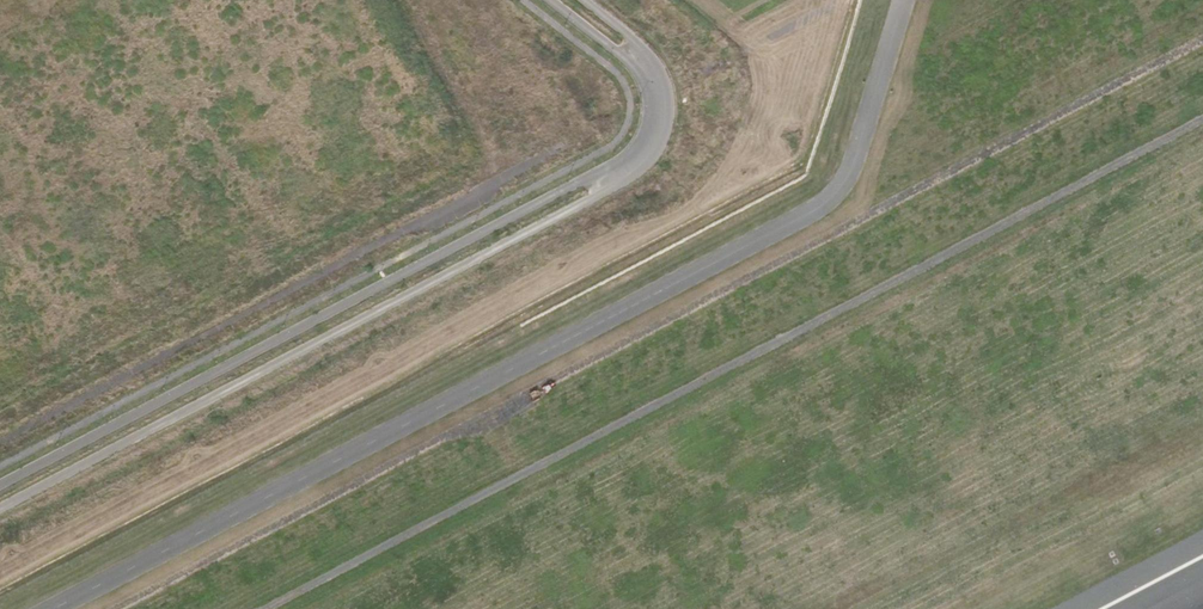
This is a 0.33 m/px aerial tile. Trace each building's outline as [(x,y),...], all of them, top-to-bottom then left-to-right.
[(265,266),(258,265),(256,272),(263,274),(265,266)]
